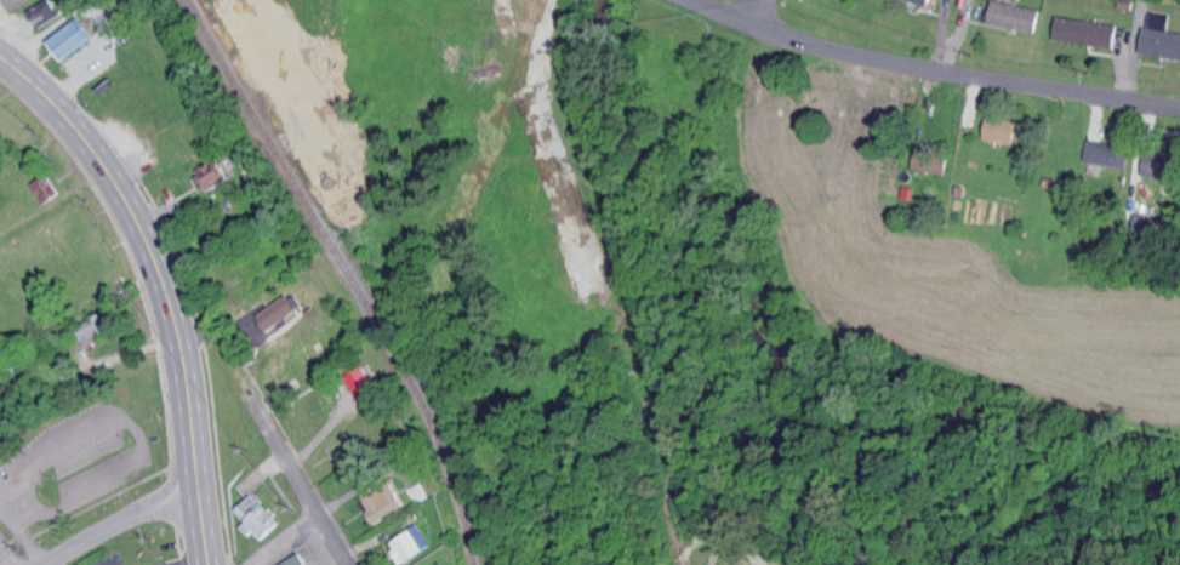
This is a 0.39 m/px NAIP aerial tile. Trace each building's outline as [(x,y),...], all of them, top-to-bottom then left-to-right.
[(30,0),(6,0),(12,10),(30,0)] [(41,29),(62,16),(52,0),(46,0),(29,11),(41,29)] [(989,24),(1039,32),(1043,9),(993,1),(989,24)] [(1172,15),(1151,12),(1149,28),(1145,28),(1141,54),(1179,59),(1179,33),(1170,32),(1172,15)] [(1055,39),(1116,50),(1121,26),(1059,15),(1055,39)] [(51,40),(64,60),(97,38),(84,19),(51,40)] [(1015,145),(1020,125),(989,118),(984,138),(1015,145)] [(1089,141),(1087,164),(1129,168),(1132,139),(1119,138),(1119,144),(1089,141)] [(942,174),(945,155),(918,150),(914,169),(942,174)] [(1145,154),(1144,179),(1179,181),(1179,171),(1179,156),(1145,154)] [(233,181),(223,160),(201,170),(211,191),(233,181)] [(44,205),(64,194),(53,174),(33,184),(44,205)] [(260,316),(269,332),(303,312),(293,296),(260,316)] [(88,345),(119,330),(110,311),(78,326),(88,345)] [(363,502),(378,525),(407,505),(391,482),(363,502)] [(250,536),(254,531),(264,540),(282,521),(252,493),(237,511),(247,520),(241,527),(250,536)] [(403,563),(435,546),(422,524),(391,541),(403,563)] [(305,551),(282,564),(313,564),(305,551)]
